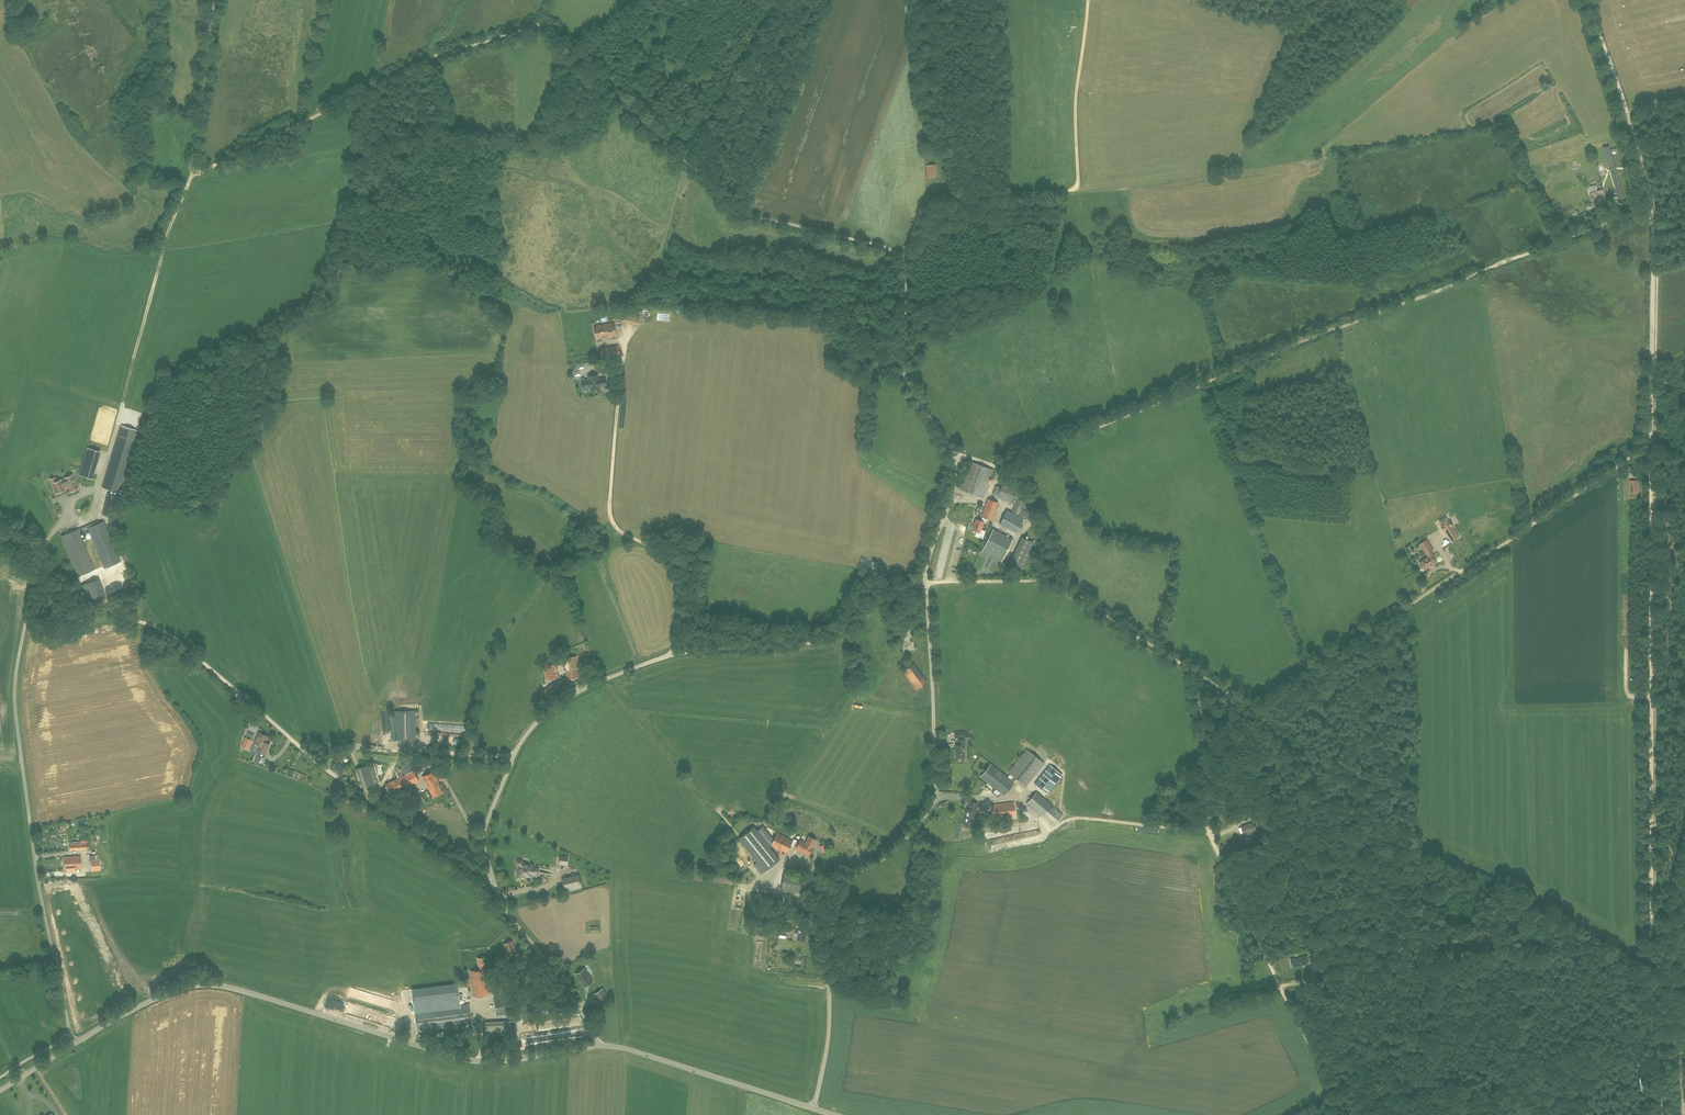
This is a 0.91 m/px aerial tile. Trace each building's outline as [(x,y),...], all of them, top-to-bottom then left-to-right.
[(1603,148),(1618,199),(1624,197),(1611,155),(1607,156),(1606,152),(1610,151),(1609,146),(1603,148)] [(928,177),(938,175),(936,164),(927,165),(928,177)] [(1590,193),(1591,198),(1593,206),(1607,202),(1603,189),(1590,193)] [(628,313),(626,320),(637,323),(639,315),(628,313)] [(602,338),(601,336),(607,334),(608,337),(616,336),(615,330),(614,327),(613,323),(594,326),(596,339),(602,338)] [(618,346),(602,349),(602,351),(599,351),(601,360),(620,356),(619,352),(619,350),(618,346)] [(597,375),(595,375),(588,377),(589,379),(581,381),(583,390),(591,388),(591,390),(600,388),(600,387),(602,387),(603,387),(605,387),(606,386),(605,378),(604,378),(603,377),(601,378),(600,378),(598,379),(597,375)] [(118,492),(131,450),(137,430),(122,426),(103,488),(118,492)] [(982,497),(993,469),(971,461),(961,489),(982,497)] [(81,469),(79,475),(92,478),(93,473),(81,469)] [(70,492),(72,491),(78,489),(72,475),(65,478),(65,479),(61,480),(56,482),(54,478),(50,480),(53,488),(56,494),(59,492),(59,491),(60,491),(63,489),(63,490),(65,490),(65,489),(69,488),(70,492)] [(1638,492),(1638,482),(1633,482),(1633,480),(1629,480),(1629,491),(1633,491),(1633,492),(1638,492)] [(1029,513),(1022,508),(1025,501),(1018,499),(1020,494),(1016,493),(1017,489),(1003,484),(1001,487),(996,485),(992,494),(997,496),(997,497),(1015,504),(1012,512),(1020,514),(1026,518),(1029,513)] [(102,514),(112,516),(117,496),(107,494),(102,514)] [(1445,507),(1454,504),(1452,496),(1443,499),(1445,507)] [(984,517),(987,518),(991,520),(994,512),(995,512),(998,502),(988,499),(984,509),(985,509),(982,516),(984,517)] [(1431,513),(1442,511),(1440,501),(1435,502),(1435,504),(1429,505),(1431,513)] [(1455,507),(1444,508),(1444,511),(1440,512),(1441,517),(1450,515),(1450,512),(1455,512),(1455,507)] [(1418,528),(1429,525),(1424,509),(1417,511),(1419,517),(1415,518),(1418,528)] [(1024,518),(1007,510),(1000,524),(1017,532),(1024,518)] [(987,518),(984,517),(982,521),(976,519),(972,530),(973,530),(973,531),(976,533),(975,536),(983,539),(985,531),(981,529),(984,522),(985,523),(987,518)] [(1452,526),(1453,526),(1449,521),(1448,522),(1446,518),(1445,518),(1443,519),(1443,520),(1440,521),(1440,522),(1442,526),(1441,526),(1444,531),(1445,531),(1448,534),(1450,537),(1452,541),(1459,536),(1452,526)] [(87,528),(87,525),(61,536),(78,576),(94,570),(79,533),(88,530),(104,568),(120,562),(103,521),(87,528)] [(951,546),(955,525),(947,523),(943,544),(951,546)] [(959,526),(953,555),(959,557),(966,527),(959,526)] [(1013,539),(993,529),(982,551),(1002,561),(1013,539)] [(1010,562),(1024,568),(1036,543),(1022,536),(1010,562)] [(1436,562),(1434,558),(1434,557),(1430,551),(1433,549),(1426,539),(1419,544),(1427,557),(1419,562),(1419,563),(1420,566),(1422,566),(1423,565),(1425,569),(1436,562)] [(941,553),(936,572),(942,573),(947,554),(941,553)] [(85,582),(89,596),(103,592),(98,578),(85,582)] [(903,628),(904,649),(915,649),(915,640),(911,641),(911,636),(912,636),(912,628),(907,628),(907,635),(906,635),(906,628),(903,628)] [(576,668),(578,667),(576,656),(563,659),(566,679),(578,677),(576,668)] [(926,680),(913,661),(901,669),(914,688),(926,680)] [(545,669),(547,680),(556,679),(555,675),(554,675),(553,672),(555,672),(554,668),(545,669)] [(542,685),(544,692),(558,687),(556,680),(542,685)] [(393,740),(416,740),(415,711),(393,711),(393,740)] [(256,751),(259,745),(261,740),(266,742),(268,737),(259,732),(254,743),(255,743),(252,749),(256,751)] [(252,740),(251,740),(245,737),(241,746),(248,749),(252,740)] [(964,749),(965,749),(965,739),(958,739),(958,745),(956,745),(956,757),(965,757),(964,749)] [(256,751),(255,755),(259,757),(261,753),(265,754),(268,747),(269,744),(266,743),(266,742),(261,740),(259,745),(256,751)] [(998,797),(1001,793),(1004,795),(1017,779),(1026,786),(1044,763),(1027,749),(1009,772),(1010,773),(1008,777),(991,763),(980,776),(995,788),(992,792),(998,797)] [(340,773),(345,766),(342,763),(344,760),(336,754),(333,758),(336,760),(331,766),(340,773)] [(391,794),(419,781),(407,757),(398,762),(405,775),(386,784),(391,794)] [(373,764),(367,765),(356,769),(361,787),(373,784),(378,782),(373,764)] [(1047,794),(1062,775),(1050,765),(1035,784),(1047,794)] [(433,797),(442,793),(438,784),(439,783),(433,771),(423,776),(428,788),(429,788),(433,797)] [(1021,792),(1025,788),(1019,783),(1016,787),(1021,792)] [(1042,816),(1044,813),(1056,823),(1064,814),(1037,791),(1027,803),(1042,816)] [(976,811),(978,803),(972,801),(970,809),(969,813),(967,813),(966,814),(975,816),(975,815),(976,815),(976,811)] [(993,819),(1016,816),(1014,801),(991,804),(993,819)] [(975,816),(966,814),(964,825),(973,826),(975,816)] [(1254,823),(1243,827),(1244,830),(1243,830),(1244,831),(1245,834),(1256,830),(1254,823)] [(990,830),(991,832),(992,832),(993,835),(1005,832),(1003,827),(990,830)] [(761,874),(775,863),(749,831),(739,839),(757,862),(754,865),(761,874)] [(796,848),(800,850),(801,849),(803,851),(809,854),(812,848),(813,847),(812,847),(816,839),(809,836),(806,842),(801,840),(800,841),(795,839),(794,841),(793,840),(778,833),(775,837),(773,841),(773,842),(771,845),(786,853),(791,844),(796,847),(796,848)] [(66,872),(74,871),(74,868),(81,868),(80,856),(64,857),(65,869),(66,869),(66,872)] [(91,871),(100,870),(99,859),(90,860),(91,871)] [(525,876),(525,874),(527,875),(528,876),(529,876),(530,876),(531,875),(531,874),(537,875),(538,867),(532,866),(532,865),(524,864),(521,860),(520,859),(518,859),(517,860),(517,862),(517,863),(520,866),(519,872),(520,872),(520,875),(520,877),(521,878),(523,878),(524,878),(525,876)] [(803,893),(806,878),(784,873),(781,889),(803,893)] [(816,891),(819,876),(810,874),(807,889),(816,891)] [(581,887),(578,875),(562,879),(565,892),(581,887)] [(797,939),(805,940),(807,929),(802,928),(803,921),(797,919),(795,929),(793,929),(793,931),(795,932),(795,931),(798,932),(797,939)] [(508,957),(517,953),(512,941),(503,944),(508,957)] [(485,970),(488,969),(487,957),(478,958),(479,970),(471,971),(473,996),(488,995),(486,973),(485,973),(485,970)] [(1307,957),(1295,959),(1296,966),(1308,963),(1307,957)] [(532,978),(536,970),(527,966),(523,974),(532,978)] [(585,986),(593,981),(585,968),(576,974),(579,978),(585,986)] [(420,985),(411,985),(411,999),(416,999),(415,987),(420,987),(420,985)] [(470,996),(469,991),(454,992),(453,988),(441,990),(443,998),(454,997),(454,998),(470,996)] [(599,998),(606,993),(603,988),(595,993),(599,998)] [(495,1011),(514,1009),(513,996),(494,998),(495,1011)] [(525,999),(526,1013),(536,1013),(534,998),(525,999)] [(437,1030),(472,1026),(469,1004),(435,1008),(437,1030)]
